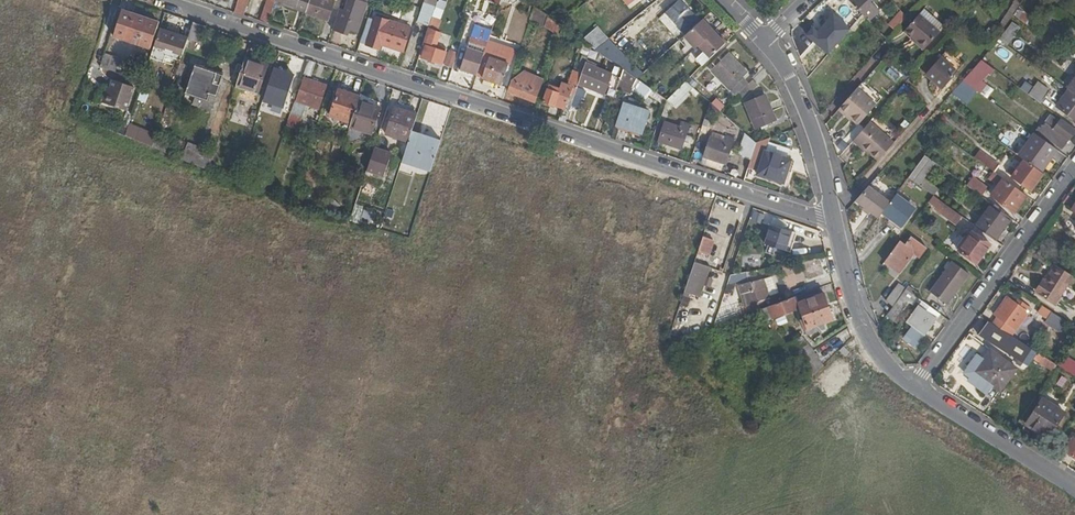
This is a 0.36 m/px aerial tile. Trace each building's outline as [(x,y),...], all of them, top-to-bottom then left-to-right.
[(234,13),(241,16),(243,11),(244,11),(248,0),(238,0),(234,13)] [(261,22),(268,24),(275,1),(275,0),(268,0),(261,22)] [(306,14),(310,0),(275,0),(275,1),(285,4),(284,7),(306,14)] [(331,0),(310,0),(306,14),(328,21),(334,1),(331,0)] [(355,0),(348,0),(347,4),(365,11),(367,4),(355,0)] [(680,41),(684,38),(701,22),(681,0),(680,0),(659,19),(680,41)] [(868,22),(879,11),(870,2),(871,0),(847,0),(868,22)] [(1016,0),(999,27),(1003,31),(1010,21),(1013,16),(1020,5),(1016,0)] [(1033,0),(1023,0),(1020,5),(1013,16),(1030,28),(1036,21),(1025,13),(1033,0)] [(794,27),(824,55),(848,29),(818,2),(794,27)] [(358,34),(365,11),(347,4),(344,12),(339,27),(343,29),(350,31),(358,34)] [(540,25),(559,37),(563,27),(559,24),(534,7),(530,20),(540,25)] [(919,15),(939,33),(945,27),(925,9),(919,15)] [(128,41),(137,15),(123,10),(113,36),(128,41)] [(344,12),(339,10),(332,30),(342,34),(343,29),(339,27),(344,12)] [(900,11),(881,35),(886,40),(906,17),(900,11)] [(160,23),(137,15),(128,41),(151,49),(160,23)] [(919,15),(906,31),(914,38),(919,42),(917,45),(924,51),(939,33),(919,15)] [(443,21),(432,17),(429,27),(427,33),(423,46),(426,46),(422,58),(441,65),(445,53),(438,50),(444,34),(439,32),(443,21)] [(373,24),(366,45),(380,49),(381,45),(404,51),(411,29),(375,18),(373,24)] [(576,19),(569,29),(595,47),(601,38),(576,19)] [(705,54),(711,60),(726,46),(714,33),(702,21),(701,22),(684,38),(696,50),(699,47),(705,54)] [(1019,27),(1010,21),(1003,31),(998,40),(1007,46),(1019,27)] [(202,43),(207,27),(194,23),(189,38),(189,39),(202,43)] [(373,24),(367,23),(360,44),(366,45),(373,24)] [(475,26),(470,43),(486,49),(487,45),(492,31),(475,26)] [(405,55),(418,59),(423,46),(427,33),(414,28),(405,53),(405,55)] [(182,59),(189,39),(189,38),(162,29),(153,56),(166,61),(169,55),(182,59)] [(486,49),(470,43),(468,48),(484,54),(486,49)] [(493,48),(487,45),(486,49),(484,54),(476,77),(502,85),(508,65),(489,58),(493,48)] [(476,77),(484,54),(468,48),(460,70),(476,77)] [(445,66),(453,69),(458,53),(450,51),(445,66)] [(123,57),(106,52),(101,68),(118,74),(123,57)] [(705,54),(697,61),(703,68),(711,60),(705,54)] [(712,72),(737,97),(738,96),(752,82),(754,80),(729,55),(712,72)] [(268,65),(246,58),(236,87),(258,94),(268,65)] [(944,87),(957,72),(941,58),(926,75),(933,81),(935,79),(944,87)] [(990,75),(993,69),(982,60),(962,81),(979,94),(986,84),(981,81),(987,73),(990,75)] [(316,63),(309,61),(304,74),(311,77),(316,63)] [(188,66),(181,63),(177,75),(184,78),(188,66)] [(577,87),(614,99),(623,70),(615,64),(611,76),(584,68),(582,74),(577,87)] [(197,96),(204,98),(207,99),(209,93),(216,95),(222,77),(197,68),(188,93),(197,96)] [(296,99),(301,85),(298,84),(300,75),(282,69),(279,78),(292,83),(289,96),(296,99)] [(573,87),(577,88),(577,87),(582,74),(574,72),(570,85),(563,83),(561,90),(549,86),(544,103),(562,110),(559,121),(565,123),(569,112),(565,110),(573,87)] [(518,83),(513,81),(509,93),(535,103),(543,81),(521,73),(518,83)] [(327,86),(303,78),(301,85),(296,99),(287,125),(298,130),(305,111),(307,112),(309,106),(319,110),(327,86)] [(136,88),(115,81),(113,88),(116,89),(110,104),(129,111),(136,88)] [(645,99),(651,89),(638,81),(632,90),(645,99)] [(752,82),(738,96),(743,102),(758,88),(752,82)] [(697,99),(701,95),(687,83),(667,101),(674,107),(689,93),(697,99)] [(990,88),(986,84),(979,94),(984,97),(990,88)] [(1033,95),(1042,102),(1050,90),(1042,84),(1033,95)] [(104,102),(108,104),(113,88),(112,88),(109,87),(104,102)] [(841,107),(853,118),(860,124),(877,105),(858,88),(841,107)] [(134,101),(143,105),(148,93),(139,90),(134,101)] [(277,93),(267,90),(261,110),(270,113),(277,93)] [(359,101),(361,97),(339,90),(331,117),(352,123),(359,101)] [(1070,91),(1068,90),(1056,107),(1074,121),(1074,95),(1070,91)] [(201,107),(204,98),(197,96),(194,105),(201,107)] [(775,121),(766,97),(746,105),(755,129),(775,121)] [(719,114),(723,103),(711,99),(708,111),(719,114)] [(352,123),(351,127),(373,135),(381,108),(359,101),(352,123)] [(624,105),(617,125),(642,134),(649,113),(624,105)] [(853,118),(841,107),(839,110),(851,120),(853,118)] [(409,142),(413,132),(418,116),(396,108),(387,135),(409,142)] [(1038,132),(1061,149),(1074,131),(1052,114),(1038,132)] [(679,129),(665,124),(659,143),(682,150),(690,125),(681,123),(679,129)] [(861,145),(870,153),(879,161),(893,145),(869,123),(853,141),(859,147),(861,145)] [(131,126),(127,138),(153,148),(156,139),(157,137),(131,126)] [(1008,148),(1017,153),(1029,131),(1019,127),(1008,148)] [(432,171),(441,142),(413,132),(409,142),(403,162),(432,171)] [(1041,173),(1057,150),(1034,134),(1018,156),(1024,160),(1041,173)] [(724,144),(710,140),(704,158),(726,165),(734,141),(726,138),(724,144)] [(156,139),(153,148),(166,154),(170,144),(156,139)] [(762,152),(765,141),(756,144),(754,150),(758,151),(762,152)] [(208,171),(214,155),(202,148),(189,143),(181,160),(208,171)] [(861,145),(859,147),(868,156),(870,153),(861,145)] [(384,153),(375,150),(367,171),(377,174),(384,153)] [(979,151),(974,158),(993,172),(998,165),(979,151)] [(765,152),(758,175),(784,184),(791,161),(765,152)] [(918,185),(934,163),(924,156),(908,178),(918,185)] [(1024,160),(1016,171),(1011,177),(1030,190),(1042,174),(1041,173),(1024,160)] [(1011,177),(1016,171),(1012,168),(1007,174),(1011,177)] [(1015,211),(1026,196),(1003,180),(993,172),(988,179),(998,186),(992,195),(1015,211)] [(931,194),(936,188),(923,179),(919,186),(931,194)] [(973,180),(967,188),(980,197),(985,189),(973,180)] [(890,202),(868,186),(859,197),(856,200),(878,217),(882,213),(890,202)] [(915,209),(895,195),(890,202),(882,213),(901,227),(915,209)] [(956,225),(962,217),(953,211),(933,196),(927,203),(934,208),(933,209),(956,225)] [(340,206),(331,198),(326,204),(335,212),(340,206)] [(991,239),(1008,217),(993,206),(976,228),(991,239)] [(391,219),(393,213),(387,211),(385,217),(391,219)] [(1074,221),(1074,217),(1066,212),(1061,221),(1072,227),(1074,221)] [(912,225),(918,229),(920,226),(914,221),(912,225)] [(785,251),(792,233),(771,226),(764,244),(785,251)] [(973,232),(958,252),(976,264),(991,244),(973,232)] [(713,241),(703,237),(698,252),(708,256),(713,241)] [(905,246),(899,242),(884,263),(899,273),(913,254),(919,258),(926,248),(911,238),(905,246)] [(698,253),(694,264),(709,270),(712,261),(709,260),(710,257),(709,256),(708,256),(698,253)] [(952,262),(930,293),(947,305),(969,274),(952,262)] [(1044,281),(1037,293),(1055,304),(1073,276),(1069,274),(1057,266),(1046,282),(1044,281)] [(730,275),(727,285),(743,282),(741,273),(730,275)] [(775,278),(765,281),(769,295),(780,292),(775,278)] [(751,305),(754,312),(761,309),(783,301),(780,292),(769,295),(765,281),(764,279),(738,287),(744,307),(751,305)] [(1037,293),(1044,281),(1042,280),(1034,291),(1037,293)] [(898,284),(894,289),(901,294),(904,289),(898,284)] [(912,294),(915,297),(918,293),(907,285),(904,289),(912,294)] [(834,320),(823,286),(793,297),(798,310),(806,331),(821,326),(823,325),(834,320)] [(908,300),(912,294),(904,289),(901,294),(892,306),(885,316),(892,321),(908,300)] [(886,301),(892,306),(901,294),(894,289),(886,301)] [(918,308),(935,320),(938,314),(915,297),(912,294),(908,300),(918,308)] [(761,309),(766,322),(773,319),(798,310),(793,297),(783,301),(761,309)] [(1006,298),(994,316),(1006,323),(1016,330),(1028,312),(1026,311),(1029,307),(1021,302),(1018,306),(1006,298)] [(1047,319),(1051,313),(1041,306),(1037,313),(1047,319)] [(935,320),(918,308),(907,322),(924,334),(935,320)] [(1006,323),(994,316),(989,323),(1001,330),(1006,323)] [(776,348),(784,344),(775,321),(774,321),(773,319),(766,322),(776,348)] [(978,335),(1022,363),(1031,349),(1001,330),(989,323),(987,321),(978,335)] [(823,331),(821,326),(806,331),(808,336),(823,331)] [(824,336),(823,331),(808,336),(810,340),(824,336)] [(808,381),(823,366),(813,351),(802,336),(784,344),(792,357),(808,381)] [(990,350),(983,359),(974,373),(992,387),(999,392),(1016,369),(990,350)] [(1030,357),(1051,370),(1054,364),(1034,351),(1030,357)] [(974,373),(983,359),(977,355),(964,374),(988,392),(992,387),(974,373)] [(1063,356),(1057,365),(1074,376),(1074,374),(1074,363),(1063,356)] [(1035,430),(1048,438),(1065,413),(1041,398),(1025,423),(1035,430)] [(1048,438),(1035,430),(1033,432),(1046,440),(1048,438)] [(1064,452),(1074,458),(1074,439),(1073,437),(1064,452)]
